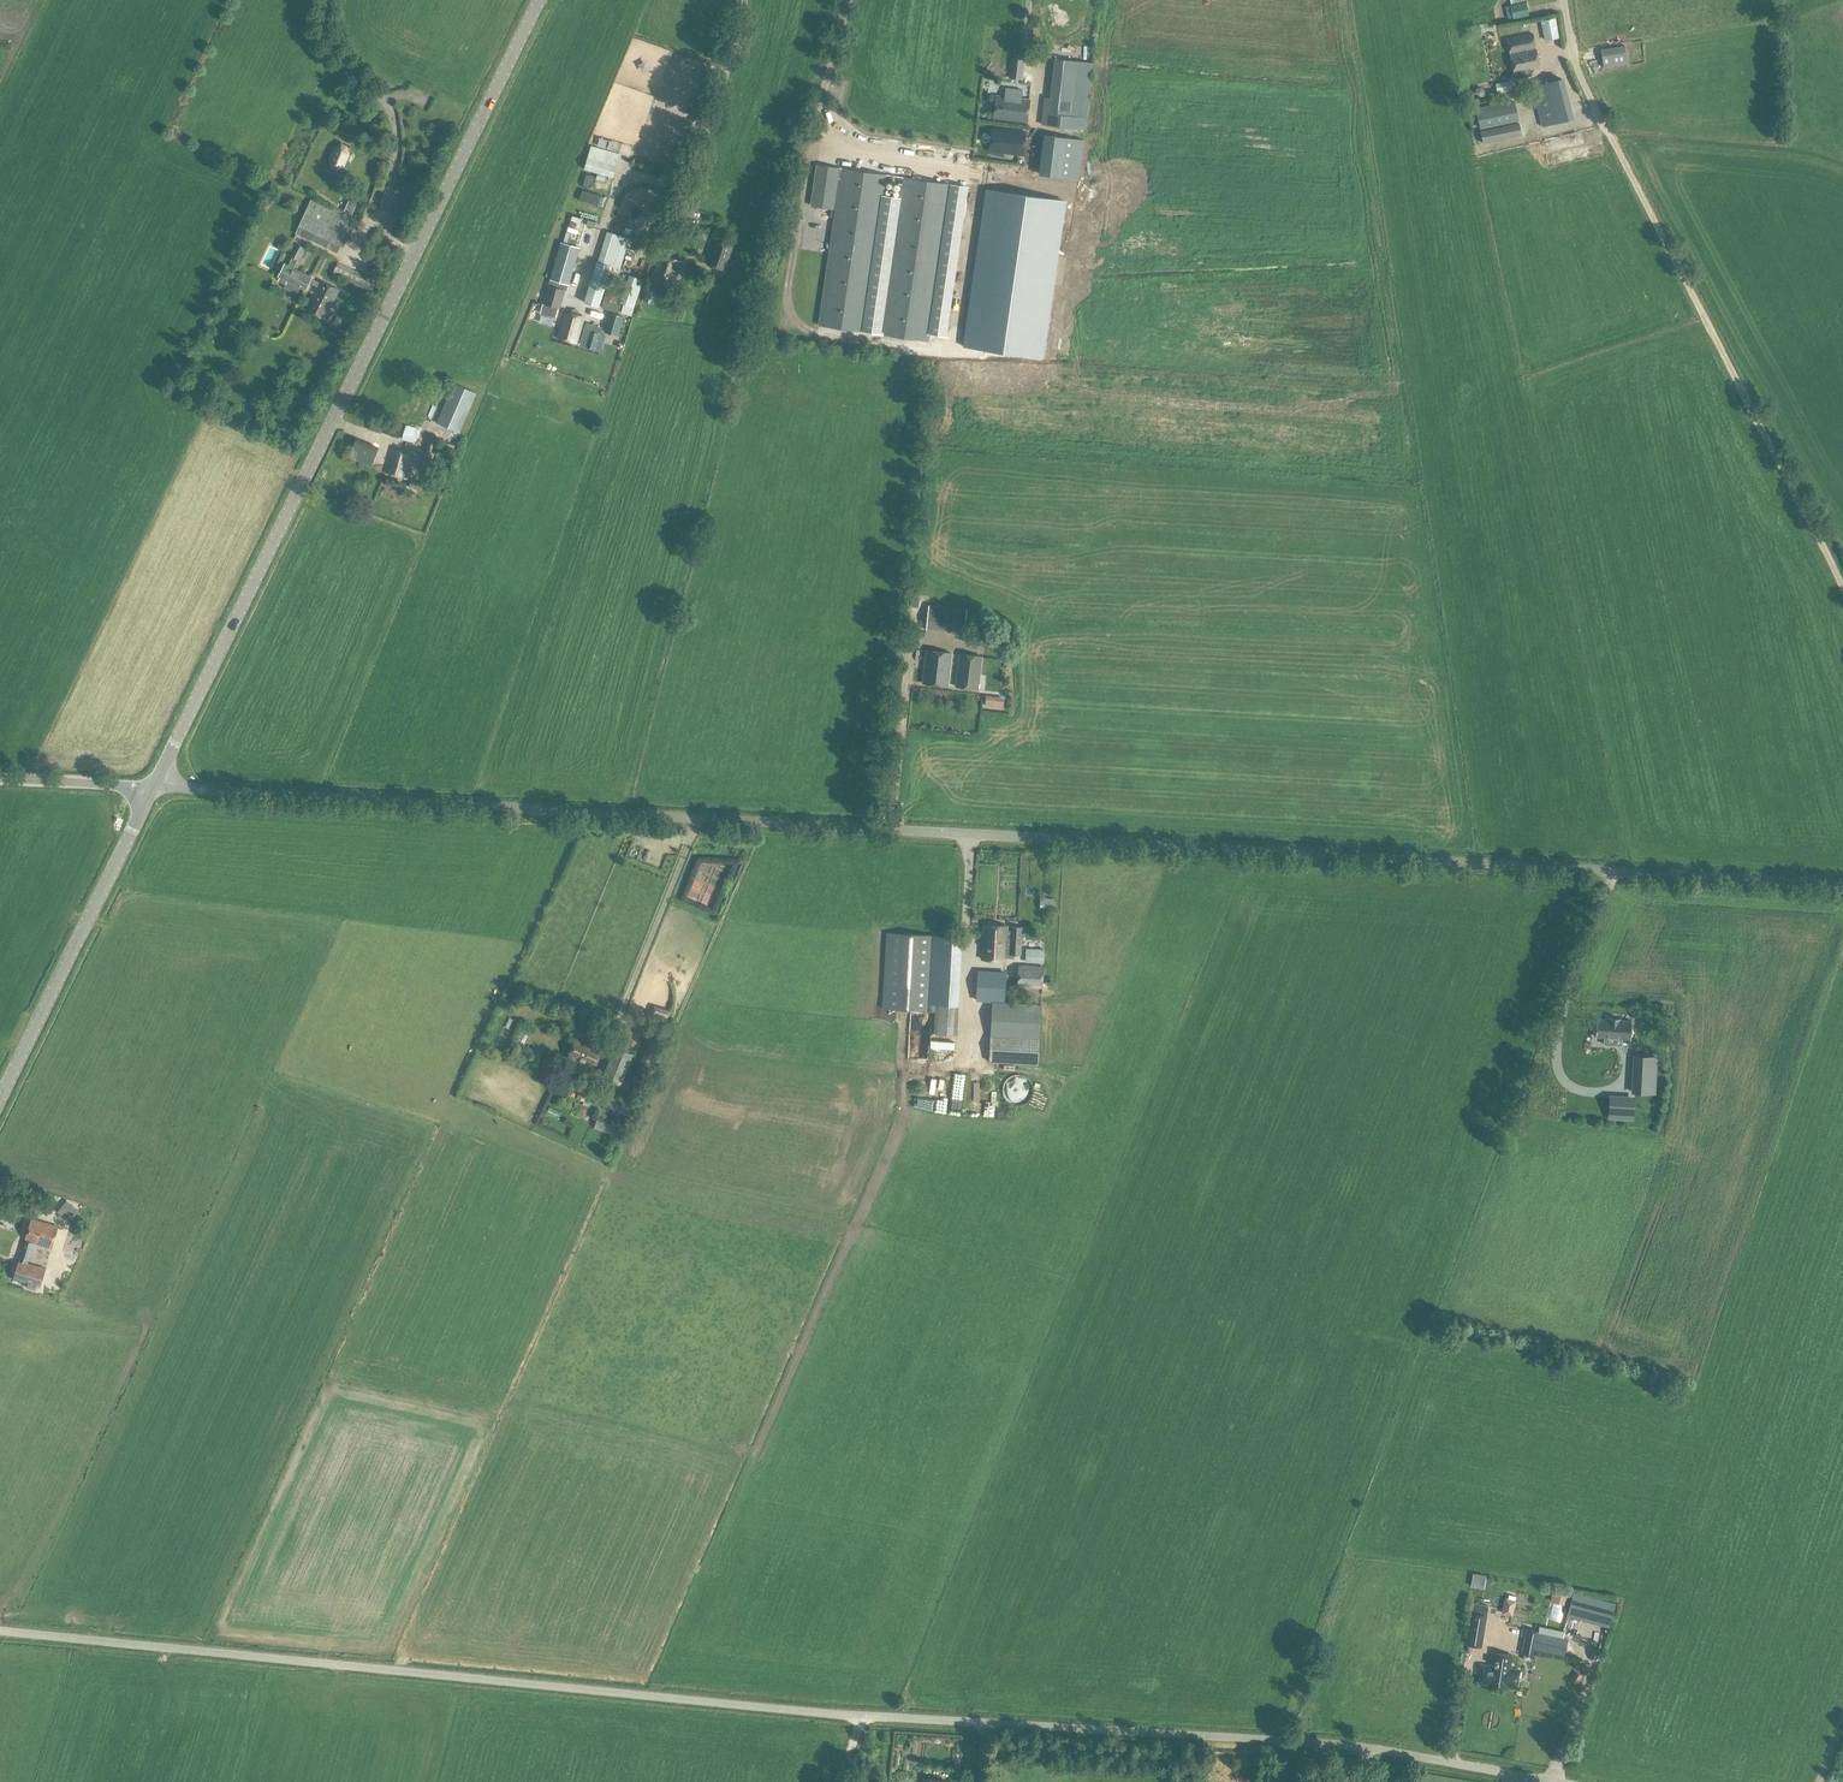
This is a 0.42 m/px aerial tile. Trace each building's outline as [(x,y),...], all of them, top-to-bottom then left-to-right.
[(1513,19),(1529,15),(1526,1),(1510,4),(1513,19)] [(1541,20),(1545,40),(1560,38),(1556,17),(1541,20)] [(1487,23),(1480,24),(1481,32),(1494,29),(1493,24),(1488,25),(1487,23)] [(1527,77),(1527,76),(1531,75),(1530,70),(1540,68),(1533,33),(1508,38),(1516,79),(1527,77)] [(1602,49),(1605,69),(1627,65),(1624,46),(1602,49)] [(1044,112),(1043,124),(1048,125),(1086,129),(1093,63),(1055,59),(1051,98),(1049,113),(1044,112)] [(1024,65),(1012,63),(1010,78),(1022,79),(1024,65)] [(1531,86),(1542,127),(1574,119),(1563,77),(1531,86)] [(1498,93),(1507,91),(1512,90),(1510,81),(1496,83),(1498,93)] [(1476,88),(1475,93),(1478,97),(1484,96),(1486,91),(1482,87),(1476,88)] [(994,118),(1027,122),(1030,99),(996,95),(994,118)] [(1480,129),(1519,120),(1515,100),(1475,108),(1480,129)] [(989,151),(1024,156),(1027,132),(992,127),(989,151)] [(1085,140),(1050,136),(1049,145),(1065,147),(1062,177),(1080,179),(1085,140)] [(328,160),(329,163),(330,166),(339,170),(345,167),(350,153),(348,147),(340,144),(334,146),(328,160)] [(617,166),(588,157),(585,169),(613,177),(617,166)] [(817,164),(811,206),(833,209),(839,167),(817,164)] [(885,192),(887,175),(841,168),(818,325),(864,332),(885,192)] [(901,177),(899,193),(879,334),(930,341),(931,334),(953,184),(901,177)] [(967,186),(953,184),(931,334),(946,336),(947,332),(946,332),(967,186)] [(1066,201),(988,189),(965,346),(1043,357),(1066,201)] [(885,192),(864,332),(879,334),(899,193),(885,192)] [(341,193),(338,203),(354,208),(357,198),(341,193)] [(341,214),(312,200),(297,233),(310,239),(312,238),(326,245),(328,239),(341,214)] [(341,214),(328,239),(341,245),(343,246),(355,220),(341,214)] [(577,219),(575,227),(591,232),(593,223),(577,219)] [(561,242),(550,279),(569,285),(580,247),(561,242)] [(294,257),(290,266),(285,263),(279,276),(288,281),(301,287),(306,290),(309,283),(312,278),(312,277),(294,268),(298,260),(300,261),(306,248),(295,243),(289,255),(294,257)] [(660,254),(652,279),(676,287),(684,262),(660,254)] [(612,266),(598,262),(597,261),(584,302),(599,307),(612,266)] [(643,280),(636,277),(630,275),(621,303),(634,308),(643,280)] [(321,282),(312,278),(309,283),(318,287),(307,310),(324,319),(339,290),(322,281),(321,282)] [(566,290),(549,285),(543,303),(560,308),(566,290)] [(621,291),(608,287),(604,299),(610,302),(617,304),(621,291)] [(653,303),(656,292),(647,289),(644,300),(653,303)] [(572,309),(570,313),(565,312),(558,337),(576,342),(584,317),(578,315),(579,311),(572,309)] [(610,312),(604,331),(619,336),(625,316),(610,312)] [(586,322),(580,344),(596,349),(597,348),(602,349),(606,335),(601,333),(603,327),(586,322)] [(454,383),(437,423),(460,433),(477,393),(454,383)] [(385,434),(399,438),(403,426),(388,422),(385,434)] [(415,442),(418,428),(406,425),(402,439),(415,442)] [(430,472),(439,437),(427,434),(418,469),(430,472)] [(371,466),(379,447),(356,438),(349,457),(371,466)] [(443,440),(439,449),(451,455),(455,445),(443,440)] [(411,454),(393,448),(386,473),(405,478),(409,467),(408,467),(411,454)] [(446,471),(436,467),(430,483),(441,487),(446,471)] [(427,483),(412,479),(409,487),(424,492),(427,483)] [(913,593),(911,607),(919,608),(921,594),(913,593)] [(966,609),(948,607),(945,631),(964,633),(966,609)] [(949,685),(952,653),(927,650),(923,683),(949,685)] [(980,655),(958,653),(955,686),(976,688),(980,655)] [(987,695),(986,705),(1001,706),(1002,696),(987,695)] [(1054,909),(1055,899),(1040,898),(1039,907),(1054,909)] [(984,925),(982,959),(1007,960),(1008,958),(1015,958),(1015,954),(1021,955),(1022,927),(1012,926),(1011,931),(1008,931),(1008,926),(984,925)] [(887,933),(884,987),(883,1001),(958,1005),(963,937),(933,936),(887,933)] [(1025,962),(1043,962),(1043,951),(1026,950),(1025,962)] [(1018,986),(1042,988),(1043,966),(1019,965),(1018,986)] [(974,971),(974,983),(1002,982),(1002,970),(974,971)] [(992,1002),(990,1036),(1040,1039),(1042,1004),(992,1002)] [(1597,1018),(1596,1037),(1604,1037),(1605,1037),(1605,1044),(1617,1045),(1617,1038),(1623,1038),(1631,1039),(1632,1020),(1619,1020),(1620,1018),(1609,1018),(1609,1019),(1597,1018)] [(623,1027),(619,1039),(634,1045),(639,1033),(623,1027)] [(1040,1039),(990,1036),(989,1061),(1038,1064),(1040,1039)] [(568,1057),(594,1069),(602,1049),(577,1037),(568,1057)] [(632,1055),(615,1048),(604,1076),(621,1083),(632,1055)] [(542,1056),(539,1064),(554,1071),(558,1064),(542,1056)] [(1637,1056),(1635,1093),(1655,1094),(1657,1057),(1637,1056)] [(971,1077),(970,1064),(957,1065),(958,1077),(971,1077)] [(585,1101),(590,1086),(583,1083),(577,1098),(585,1101)] [(574,1097),(577,1089),(571,1087),(568,1094),(574,1097)] [(631,1116),(634,1105),(601,1091),(596,1103),(631,1116)] [(1611,1108),(1612,1093),(1552,1092),(1552,1107),(1611,1108)] [(594,1128),(612,1135),(616,1126),(598,1119),(594,1128)] [(1507,1143),(1531,1147),(1533,1135),(1509,1131),(1507,1143)] [(66,1219),(76,1209),(64,1197),(54,1207),(66,1219)] [(8,1211),(1,1209),(0,1213),(0,1218),(6,1219),(8,1211)] [(58,1226),(33,1218),(14,1279),(28,1283),(26,1288),(35,1290),(37,1286),(40,1287),(46,1268),(27,1263),(33,1242),(52,1248),(58,1226)] [(1473,1573),(1471,1586),(1477,1587),(1480,1574),(1473,1573)] [(1516,1604),(1531,1604),(1532,1591),(1517,1591),(1516,1604)] [(1554,1591),(1553,1598),(1565,1600),(1566,1594),(1554,1591)] [(1619,1599),(1574,1591),(1571,1605),(1589,1608),(1588,1613),(1611,1617),(1612,1613),(1616,1613),(1619,1599)] [(1500,1610),(1511,1612),(1513,1597),(1502,1596),(1500,1610)] [(1474,1602),(1472,1611),(1487,1614),(1489,1605),(1474,1602)] [(1472,1612),(1466,1645),(1470,1645),(1481,1647),(1486,1614),(1472,1612)] [(1539,1631),(1526,1628),(1521,1654),(1534,1656),(1536,1649),(1539,1633),(1539,1631)] [(1539,1633),(1536,1649),(1564,1655),(1567,1638),(1539,1633)] [(1517,1689),(1520,1670),(1510,1668),(1511,1662),(1508,1661),(1509,1654),(1492,1651),(1491,1659),(1490,1666),(1481,1664),(1478,1684),(1488,1686),(1507,1689),(1508,1687),(1517,1689)]
